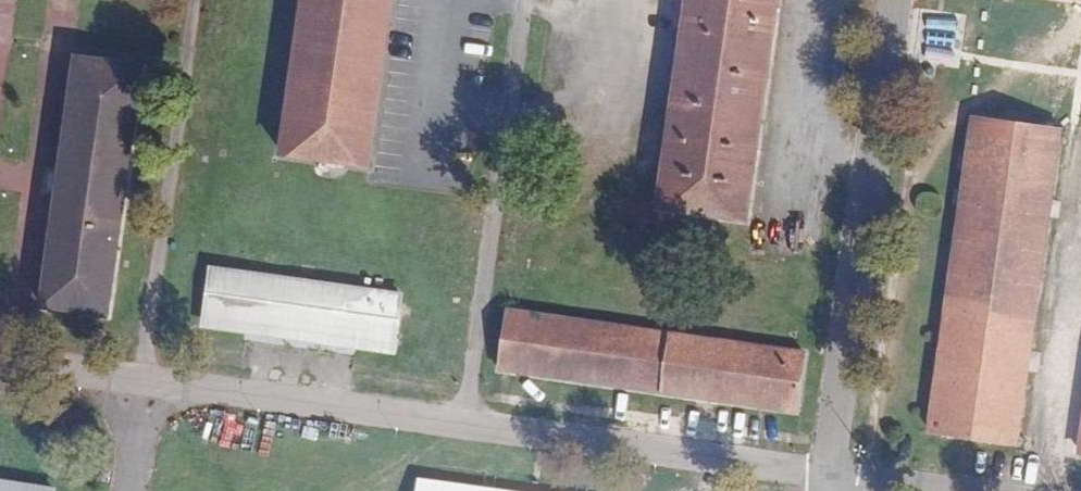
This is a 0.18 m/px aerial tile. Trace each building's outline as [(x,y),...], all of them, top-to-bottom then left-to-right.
[(369,168),(393,0),(304,0),(282,155),(369,168)] [(777,0),(689,0),(660,209),(746,221),(777,0)] [(71,61),(37,308),(100,316),(135,70),(71,61)] [(1017,444),(1060,131),(974,119),(930,432),(1017,444)] [(401,294),(213,268),(206,318),(394,345),(401,294)] [(500,370),(797,413),(803,366),(805,353),(508,310),(500,370)] [(411,481),(409,490),(488,490),(411,481)]
